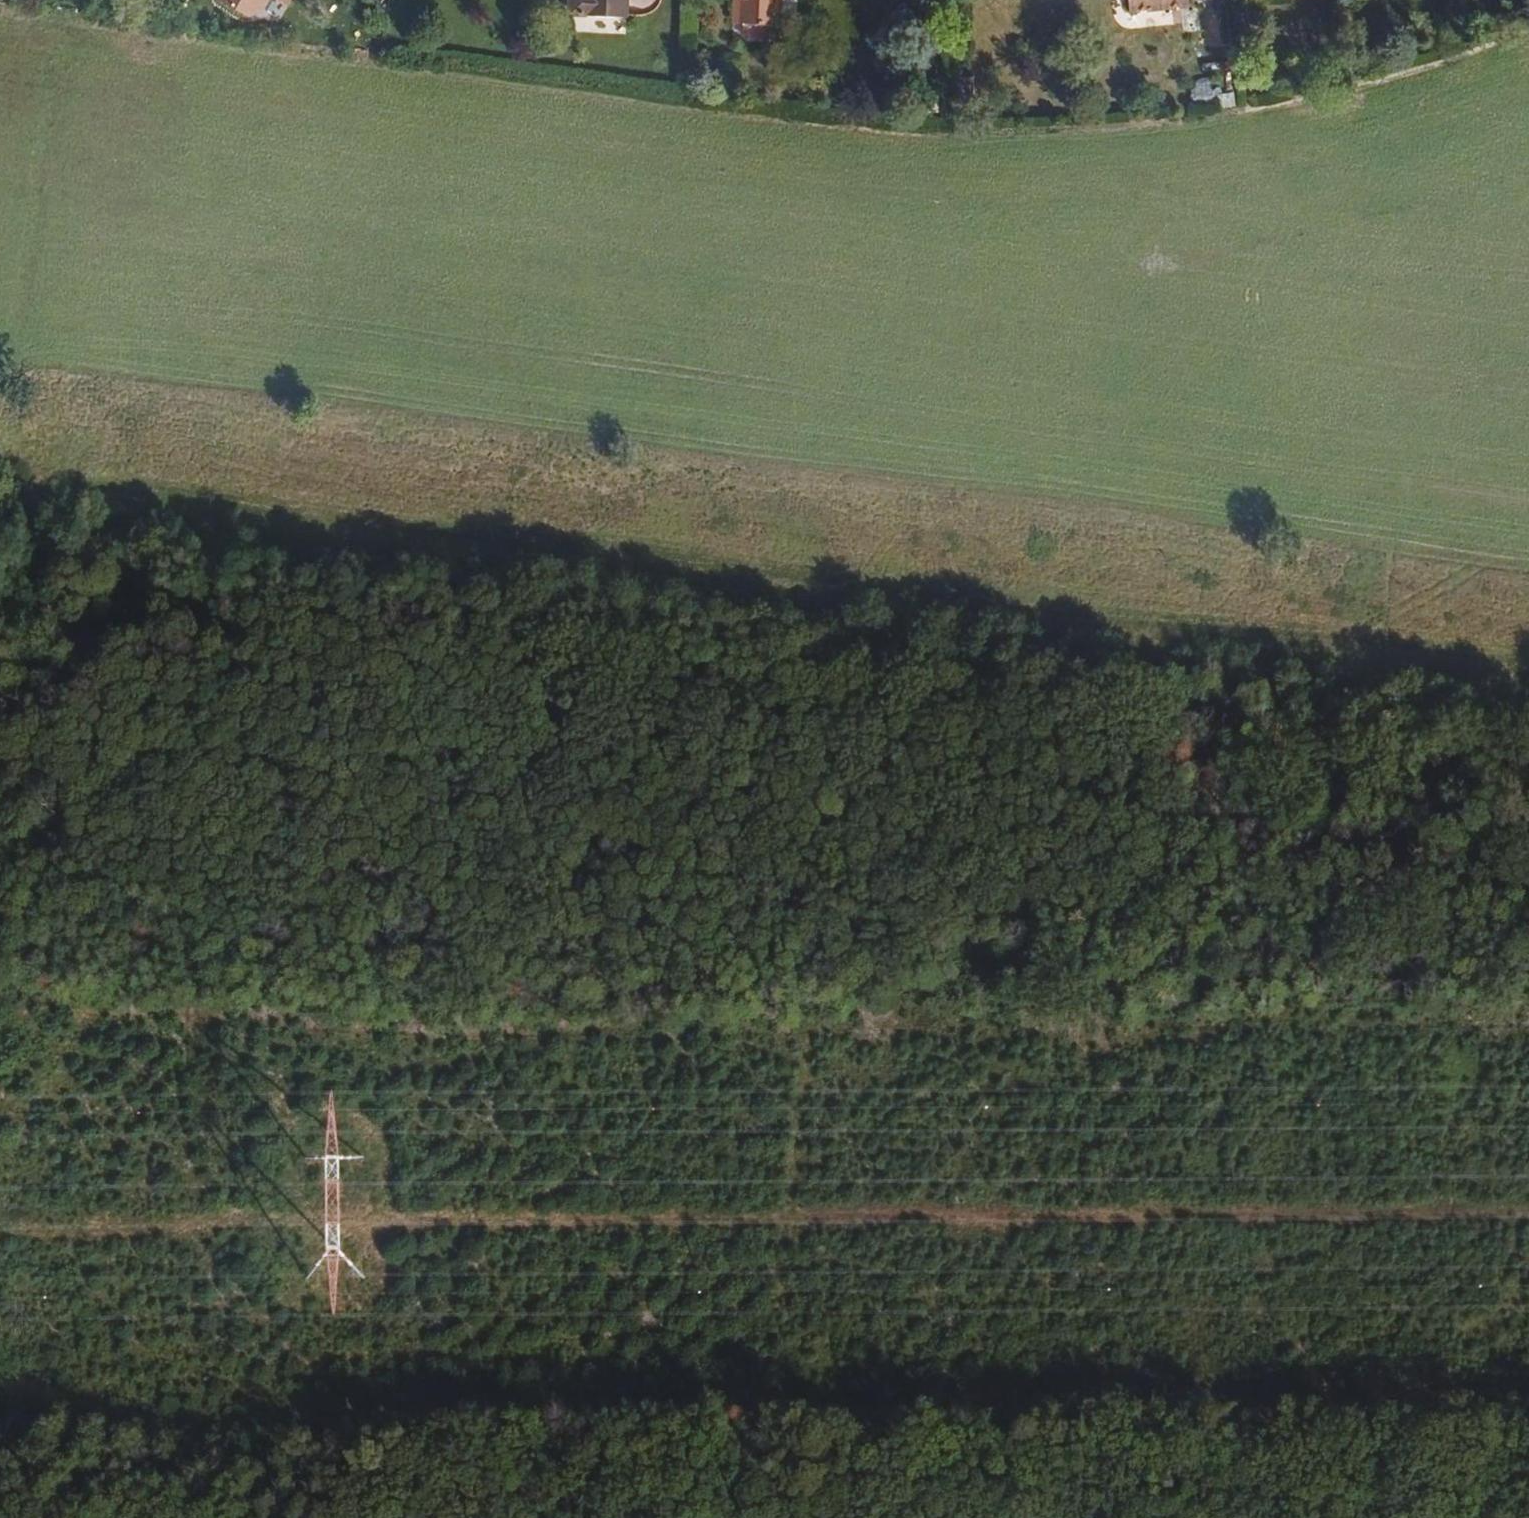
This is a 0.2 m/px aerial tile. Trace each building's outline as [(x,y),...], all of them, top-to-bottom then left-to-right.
[(255,20),(268,15),(276,0),(220,0),(255,20)] [(295,8),(300,0),(281,0),(295,8)] [(629,0),(563,0),(562,15),(628,17),(629,0)] [(776,0),(725,0),(725,6),(737,7),(767,9),(775,9),(776,0)] [(1197,0),(1136,0),(1138,12),(1197,5),(1197,0)] [(766,23),(767,9),(737,7),(737,21),(766,23)]
